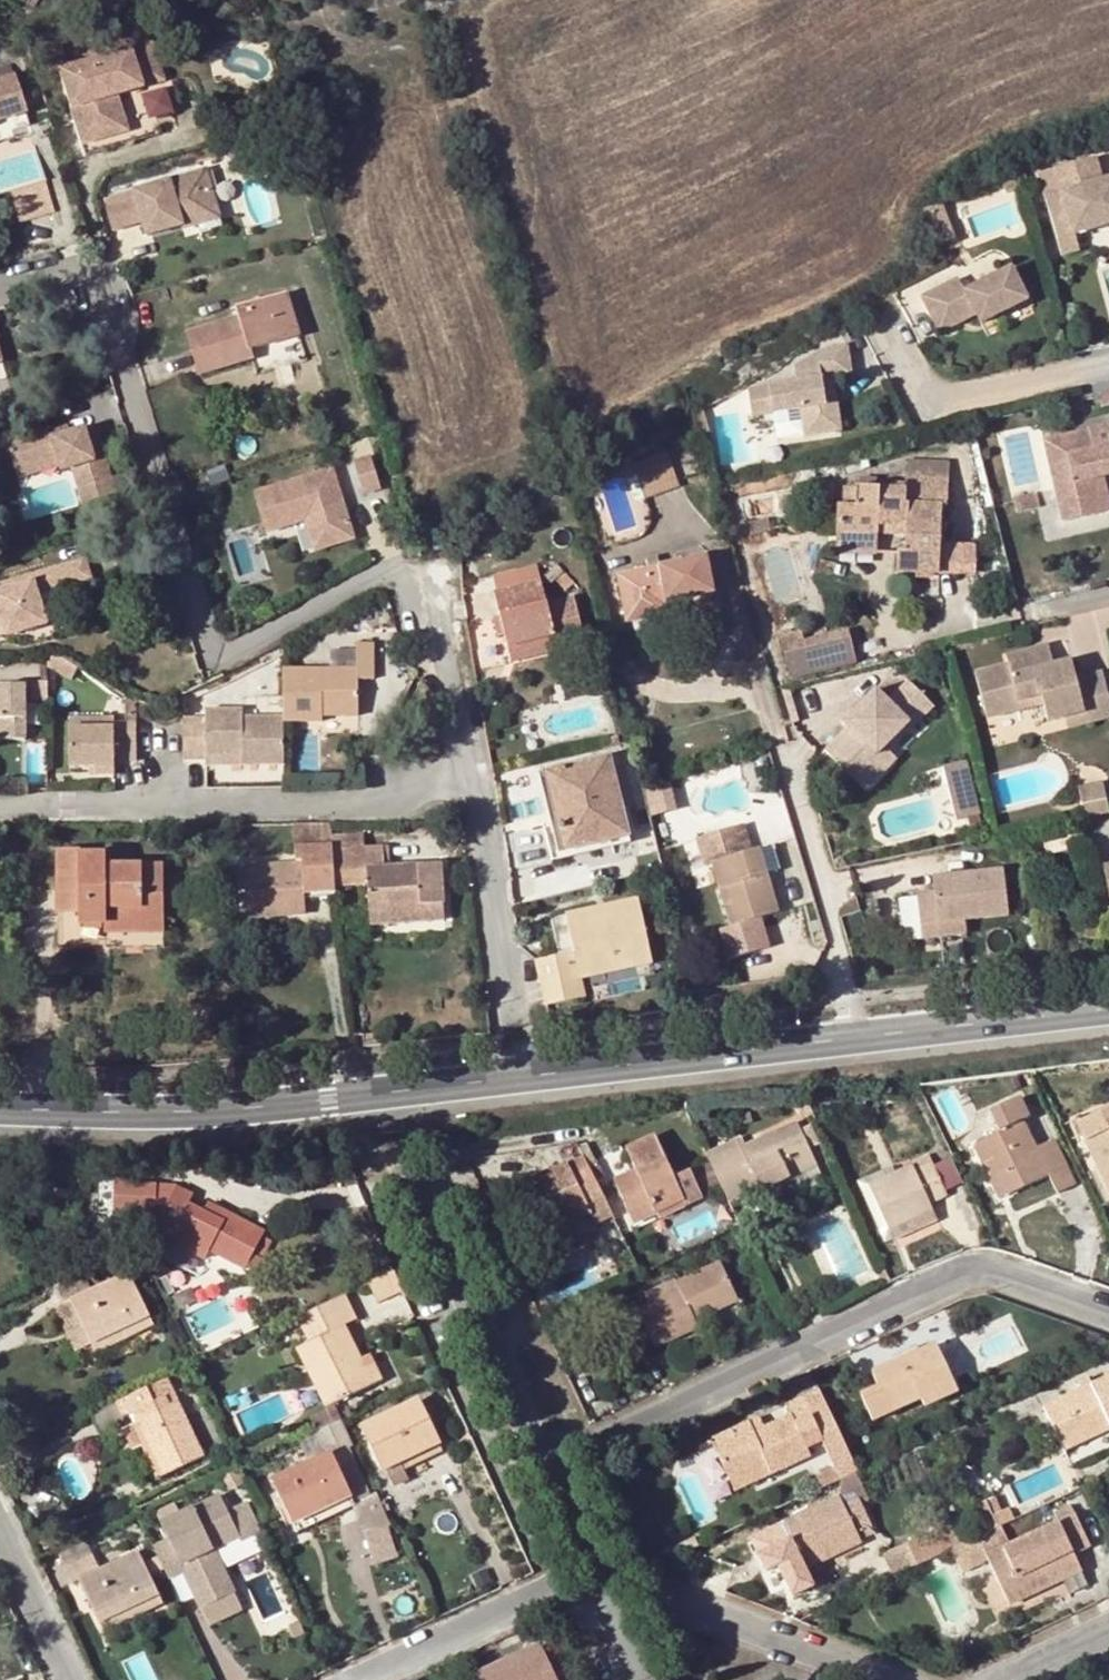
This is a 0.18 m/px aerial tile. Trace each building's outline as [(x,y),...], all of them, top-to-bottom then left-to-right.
[(128,49),(56,70),(68,110),(78,147),(82,158),(119,147),(116,136),(128,133),(117,96),(139,89),(164,82),(153,42),(128,49)] [(0,67),(0,80),(14,76),(10,64),(0,67)] [(24,112),(14,76),(0,80),(0,119),(24,112)] [(1088,163),(1090,170),(1103,176),(1098,160),(1088,163)] [(1106,183),(1096,186),(1090,170),(1079,165),(1055,170),(1062,197),(1077,239),(1108,229),(1108,183),(1106,183)] [(1103,176),(1090,170),(1096,186),(1106,183),(1103,176)] [(145,238),(180,227),(178,221),(217,209),(205,172),(132,192),(145,238)] [(1014,178),(1003,185),(1006,193),(1019,186),(1014,178)] [(40,184),(9,195),(19,223),(50,213),(40,184)] [(1077,239),(1062,197),(1047,201),(1066,259),(1081,254),(1077,239)] [(943,203),(923,208),(937,248),(956,240),(943,203)] [(178,221),(180,227),(181,230),(200,224),(203,233),(222,227),(219,218),(217,209),(178,221)] [(958,278),(921,296),(939,333),(976,315),(981,325),(1028,300),(1011,267),(964,290),(958,278)] [(237,318),(186,334),(199,376),(250,360),(248,353),(300,337),(286,294),(235,310),(237,318)] [(833,377),(851,374),(847,344),(828,347),(794,366),(797,380),(747,387),(751,416),(774,413),(776,434),(802,429),(803,438),(841,432),(837,404),(826,405),(822,379),(833,377)] [(833,377),(822,379),(826,405),(837,404),(833,377)] [(1099,395),(1101,407),(1108,405),(1108,392),(1099,395)] [(702,407),(692,410),(700,435),(710,431),(702,407)] [(10,440),(19,469),(62,455),(65,464),(66,471),(77,468),(88,500),(119,491),(97,423),(55,435),(52,426),(10,440)] [(1103,480),(1100,468),(1108,466),(1108,425),(1041,442),(1062,523),(1101,513),(1094,483),(1103,480)] [(665,452),(632,465),(645,499),(678,487),(665,452)] [(62,455),(19,469),(22,478),(65,464),(62,455)] [(371,459),(354,464),(364,497),(381,492),(371,459)] [(904,459),(904,475),(944,476),(944,461),(904,459)] [(1103,480),(1108,479),(1108,466),(1100,468),(1103,480)] [(333,471),(254,495),(266,534),(302,523),(313,520),(322,550),(354,540),(333,471)] [(904,488),(875,487),(874,491),(856,489),(855,507),(840,506),(837,506),(837,543),(877,545),(877,536),(903,537),(903,552),(898,552),(896,575),(938,576),(940,507),(943,507),(944,476),(904,475),(904,488)] [(874,491),(875,487),(875,480),(857,479),(856,489),(874,491)] [(843,489),(840,506),(855,507),(856,489),(843,489)] [(313,520),(302,523),(311,553),(322,550),(313,520)] [(877,545),(837,543),(836,562),(876,565),(877,545)] [(703,557),(617,576),(628,626),(665,617),(663,607),(712,596),(703,557)] [(90,558),(49,571),(56,591),(96,578),(90,558)] [(493,577),(497,591),(540,581),(537,567),(493,577)] [(3,585),(4,592),(38,582),(41,596),(56,591),(49,571),(3,585)] [(540,581),(497,591),(493,593),(499,617),(518,613),(522,635),(504,639),(509,658),(563,644),(583,639),(572,598),(545,604),(540,581)] [(4,592),(0,594),(0,639),(51,623),(41,596),(38,582),(4,592)] [(518,613),(499,617),(499,618),(504,637),(504,639),(522,635),(518,613)] [(504,637),(499,618),(493,619),(495,638),(504,637)] [(781,637),(793,682),(857,665),(849,633),(805,645),(802,634),(792,637),(791,634),(781,637)] [(287,671),(289,723),(289,726),(329,725),(329,719),(365,719),(363,683),(376,682),(374,643),(360,642),(360,668),(287,671)] [(565,652),(563,644),(509,658),(511,664),(565,652)] [(1043,648),(1025,652),(1031,672),(1049,668),(1043,648)] [(1031,672),(1025,652),(999,658),(1002,668),(970,675),(982,721),(1018,712),(1016,704),(1038,699),(1039,707),(1043,725),(1060,721),(1080,717),(1083,727),(1108,720),(1097,676),(1071,684),(1065,664),(1049,668),(1031,672)] [(50,682),(35,682),(34,701),(50,700),(50,682)] [(822,755),(851,783),(874,760),(905,728),(909,732),(930,712),(904,685),(883,704),(871,692),(844,719),(851,725),(843,732),(822,755)] [(0,688),(0,745),(30,743),(28,688),(0,688)] [(1016,704),(1018,712),(1039,707),(1038,699),(1016,704)] [(140,727),(140,704),(130,705),(132,727),(140,727)] [(210,723),(190,723),(191,765),(211,765),(211,760),(255,759),(256,768),(291,767),(289,726),(289,723),(248,723),(246,715),(210,714),(210,723)] [(1063,731),(1083,727),(1080,717),(1060,721),(1063,731)] [(837,726),(843,732),(851,725),(844,719),(837,726)] [(75,722),(76,733),(119,732),(119,728),(119,722),(75,722)] [(120,765),(141,765),(140,727),(132,727),(119,728),(119,732),(76,733),(77,772),(121,771),(120,765)] [(571,824),(558,827),(565,852),(628,836),(609,758),(558,771),(571,824)] [(212,769),(256,768),(255,759),(211,760),(211,765),(212,769)] [(874,760),(851,783),(859,790),(881,766),(874,760)] [(966,761),(942,766),(956,821),(979,815),(966,761)] [(545,774),(558,827),(571,824),(558,771),(545,774)] [(668,772),(641,779),(647,806),(674,799),(668,772)] [(1072,792),(1076,805),(1100,800),(1096,786),(1072,792)] [(1076,805),(1080,818),(1104,813),(1100,800),(1076,805)] [(751,845),(744,818),(694,832),(701,858),(708,856),(727,921),(714,925),(722,955),(764,943),(756,913),(774,908),(763,869),(756,844),(751,845)] [(368,835),(368,823),(332,825),(332,841),(332,844),(333,849),(364,848),(363,835),(368,835)] [(332,825),(292,825),(294,847),(332,844),(332,841),(332,825)] [(1081,826),(1040,834),(1045,855),(1085,847),(1081,826)] [(768,841),(756,844),(763,869),(775,866),(768,841)] [(332,844),(294,847),(295,863),(245,867),(249,919),(305,915),(304,898),(335,896),(335,888),(333,849),(332,844)] [(387,846),(381,847),(382,869),(389,868),(387,846)] [(333,849),(335,888),(367,886),(369,914),(382,914),(382,925),(442,922),(439,866),(389,868),(382,869),(381,847),(364,848),(333,849)] [(1096,853),(1105,900),(1108,899),(1108,850),(1096,853)] [(55,852),(56,898),(77,898),(78,912),(78,926),(107,926),(107,923),(163,921),(162,866),(105,867),(105,856),(78,855),(77,852),(55,852)] [(921,943),(939,941),(938,926),(963,922),(1007,917),(1001,871),(930,879),(931,893),(914,896),(921,943)] [(77,898),(56,898),(56,913),(60,913),(61,950),(164,948),(164,934),(163,921),(107,923),(107,926),(78,926),(78,912),(77,898)] [(533,962),(543,1007),(584,999),(579,973),(576,955),(611,948),(615,966),(650,959),(638,902),(548,921),(556,958),(533,962)] [(382,914),(369,914),(370,925),(382,925),(382,914)] [(938,926),(939,941),(964,938),(963,922),(938,926)] [(576,955),(579,973),(615,966),(611,948),(576,955)] [(972,1143),(981,1163),(993,1157),(1011,1192),(1047,1174),(1056,1192),(1074,1184),(1052,1138),(1034,1148),(1021,1120),(1028,1116),(1019,1096),(988,1109),(997,1131),(972,1143)] [(1077,1122),(1108,1191),(1108,1107),(1077,1122)] [(735,1140),(704,1154),(728,1202),(758,1187),(760,1191),(816,1164),(809,1148),(799,1130),(796,1122),(740,1149),(735,1140)] [(809,1125),(799,1130),(809,1148),(818,1144),(809,1125)] [(653,1135),(625,1148),(636,1173),(614,1184),(627,1214),(651,1203),(655,1212),(682,1199),(673,1179),(653,1135)] [(620,1147),(602,1156),(611,1174),(629,1165),(620,1147)] [(867,1186),(887,1228),(930,1208),(928,1203),(945,1195),(927,1155),(909,1163),(910,1166),(867,1186)] [(555,1229),(589,1213),(579,1190),(594,1182),(581,1157),(565,1164),(509,1191),(529,1233),(551,1222),(555,1229)] [(998,1198),(1011,1192),(993,1157),(981,1163),(998,1198)] [(689,1172),(673,1179),(682,1199),(655,1212),(658,1219),(701,1199),(689,1172)] [(131,1180),(132,1200),(140,1199),(151,1179),(131,1180)] [(137,1204),(159,1215),(175,1224),(167,1240),(202,1260),(206,1251),(241,1270),(261,1234),(215,1209),(211,1216),(201,1209),(187,1202),(191,1196),(175,1187),(173,1190),(151,1179),(140,1199),(137,1204)] [(131,1180),(89,1183),(91,1214),(133,1211),(132,1200),(131,1180)] [(594,1182),(579,1190),(589,1213),(595,1226),(612,1216),(594,1182)] [(204,1203),(201,1209),(211,1216),(215,1209),(204,1203)] [(631,1222),(655,1212),(651,1203),(627,1214),(631,1222)] [(935,1218),(930,1208),(887,1228),(891,1238),(935,1218)] [(151,1230),(167,1240),(175,1224),(159,1215),(151,1230)] [(695,1328),(692,1321),(689,1315),(733,1294),(718,1264),(675,1284),(678,1290),(635,1310),(632,1303),(613,1313),(631,1351),(650,1341),(652,1347),(695,1328)] [(402,1292),(392,1272),(367,1284),(378,1304),(402,1292)] [(56,1290),(63,1305),(70,1302),(90,1345),(95,1353),(152,1325),(128,1274),(90,1293),(84,1278),(56,1290)] [(735,1301),(733,1294),(689,1315),(692,1321),(735,1301)] [(351,1313),(343,1295),(297,1318),(310,1342),(296,1350),(324,1408),(380,1380),(374,1365),(365,1369),(343,1327),(339,1319),(351,1313)] [(74,1353),(90,1345),(70,1302),(63,1305),(55,1309),(74,1353)] [(978,1371),(1031,1347),(1015,1310),(961,1334),(978,1371)] [(355,1320),(351,1313),(339,1319),(343,1327),(355,1320)] [(934,1344),(870,1373),(888,1412),(919,1399),(922,1407),(955,1391),(934,1344)] [(1108,1429),(1108,1376),(1042,1407),(1062,1450),(1108,1429)] [(116,1404),(122,1418),(132,1414),(162,1474),(201,1456),(166,1380),(116,1404)] [(748,1423),(709,1439),(729,1481),(765,1465),(769,1474),(809,1456),(805,1448),(822,1440),(834,1465),(813,1474),(819,1487),(839,1477),(855,1470),(816,1391),(785,1405),(789,1415),(763,1427),(753,1432),(748,1423)] [(382,1466),(399,1460),(436,1443),(417,1402),(362,1426),(382,1466)] [(758,1418),(748,1423),(753,1432),(763,1427),(758,1418)] [(442,1452),(436,1443),(399,1460),(403,1469),(442,1452)] [(272,1481),(292,1523),(350,1496),(330,1455),(272,1481)] [(732,1490),(769,1474),(765,1465),(729,1481),(732,1490)] [(810,1585),(802,1567),(859,1541),(853,1528),(867,1521),(854,1495),(864,1490),(855,1470),(839,1477),(838,1497),(780,1524),(783,1529),(789,1541),(769,1551),(759,1555),(766,1569),(777,1565),(791,1593),(810,1585)] [(978,1504),(990,1528),(1011,1518),(998,1494),(978,1504)] [(167,1538),(152,1545),(170,1582),(184,1575),(181,1566),(239,1539),(225,1508),(218,1496),(159,1522),(167,1538)] [(354,1504),(350,1496),(292,1523),(295,1532),(354,1504)] [(243,1501),(225,1508),(239,1539),(241,1543),(255,1524),(243,1501)] [(382,1501),(362,1507),(378,1560),(397,1555),(382,1501)] [(980,1534),(977,1536),(988,1560),(1008,1604),(1080,1571),(1072,1554),(1089,1545),(1071,1506),(1054,1514),(1057,1522),(1005,1546),(997,1527),(980,1534)] [(867,1521),(853,1528),(859,1541),(873,1534),(867,1521)] [(893,1575),(948,1549),(938,1527),(883,1553),(893,1575)] [(763,1538),(769,1551),(789,1541),(783,1529),(763,1538)] [(677,1543),(681,1552),(695,1545),(691,1536),(677,1543)] [(948,1549),(959,1573),(988,1560),(977,1536),(948,1549)] [(98,1571),(83,1540),(55,1554),(70,1584),(78,1580),(98,1622),(157,1595),(136,1553),(98,1571)] [(677,1543),(662,1550),(666,1559),(681,1552),(677,1543)] [(157,1595),(98,1622),(102,1632),(161,1603),(157,1595)] [(478,1676),(480,1679),(552,1679),(545,1665),(537,1648),(478,1676)] [(545,1665),(552,1679),(561,1679),(553,1661),(545,1665)] [(455,1669),(440,1677),(441,1679),(460,1679),(455,1669)]
